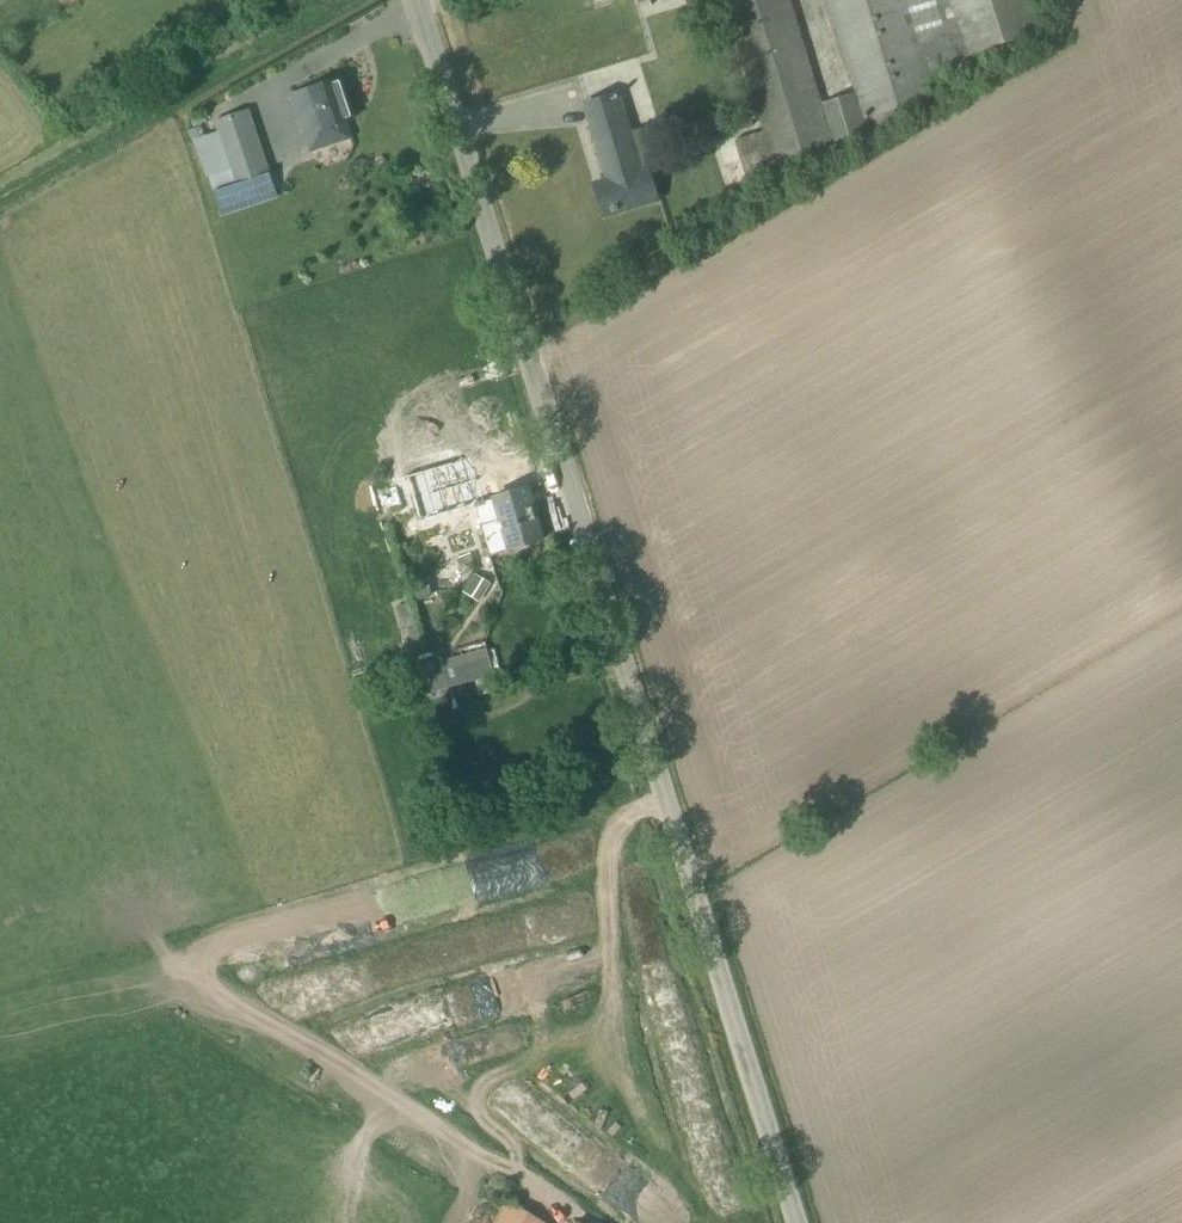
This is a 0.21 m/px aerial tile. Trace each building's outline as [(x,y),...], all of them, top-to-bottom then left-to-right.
[(736,138),(746,172),(777,164),(831,147),(825,128),(830,127),(836,147),(872,136),(867,118),(872,116),(875,128),(897,121),(893,109),(935,96),(929,77),(972,64),(968,53),(1042,30),(1033,0),(952,0),(962,30),(947,35),(937,0),(830,0),(858,92),(823,103),(792,0),(727,0),(766,130),(736,138)] [(323,130),(328,145),(351,137),(346,122),(354,120),(340,79),(293,95),(299,112),(306,136),(323,130)] [(641,169),(619,94),(585,105),(608,179),(595,183),(605,217),(659,201),(649,167),(641,169)] [(249,108),(215,120),(236,184),(271,171),(249,108)] [(749,110),(741,113),(746,127),(754,124),(749,110)] [(253,181),(214,195),(222,217),(261,204),(253,181)] [(486,524),(482,525),(491,555),(543,540),(528,489),(495,498),(480,503),(470,469),(407,488),(411,501),(434,493),(441,516),(476,505),(480,504),(486,524)] [(481,602),(492,584),(475,573),(464,591),(481,602)] [(412,580),(418,600),(433,596),(428,576),(412,580)] [(408,602),(397,605),(405,631),(409,630),(417,657),(424,655),(408,602)] [(418,670),(425,693),(494,673),(488,650),(418,670)] [(513,1201),(499,1222),(548,1222),(513,1201)]
